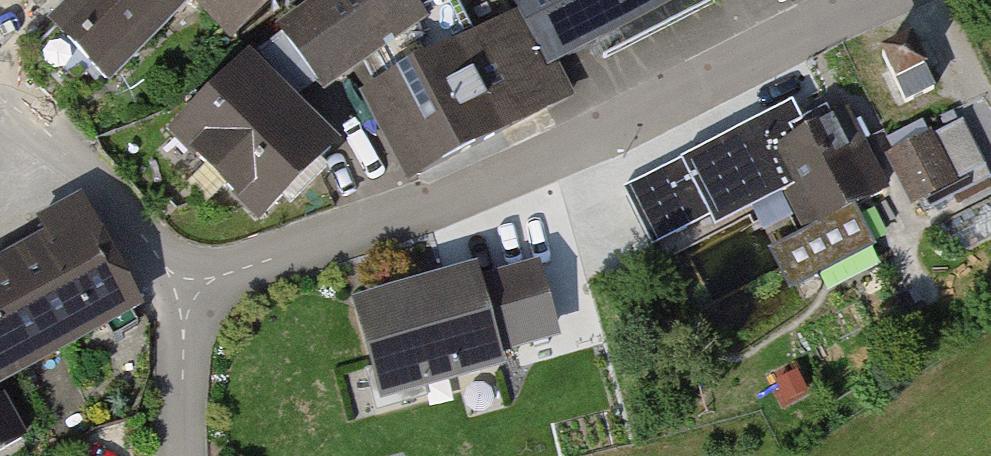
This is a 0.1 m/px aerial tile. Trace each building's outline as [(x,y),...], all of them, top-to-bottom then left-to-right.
[(52,37),(102,89),(195,0),(91,0),(52,37)] [(255,36),(292,0),(221,0),(255,36)] [(333,84),(443,17),(433,0),(322,0),(292,18),(333,84)] [(560,69),(700,0),(526,0),(560,69)] [(526,14),(379,90),(427,182),(574,106),(526,14)] [(259,50),(176,137),(270,226),(353,139),(259,50)] [(861,108),(776,149),(815,231),(900,190),(861,108)] [(884,136),(918,205),(990,169),(990,159),(969,115),(933,133),(925,116),(884,136)] [(142,314),(93,226),(0,276),(0,392),(142,314)] [(558,257),(362,312),(386,395),(581,340),(558,257)]
